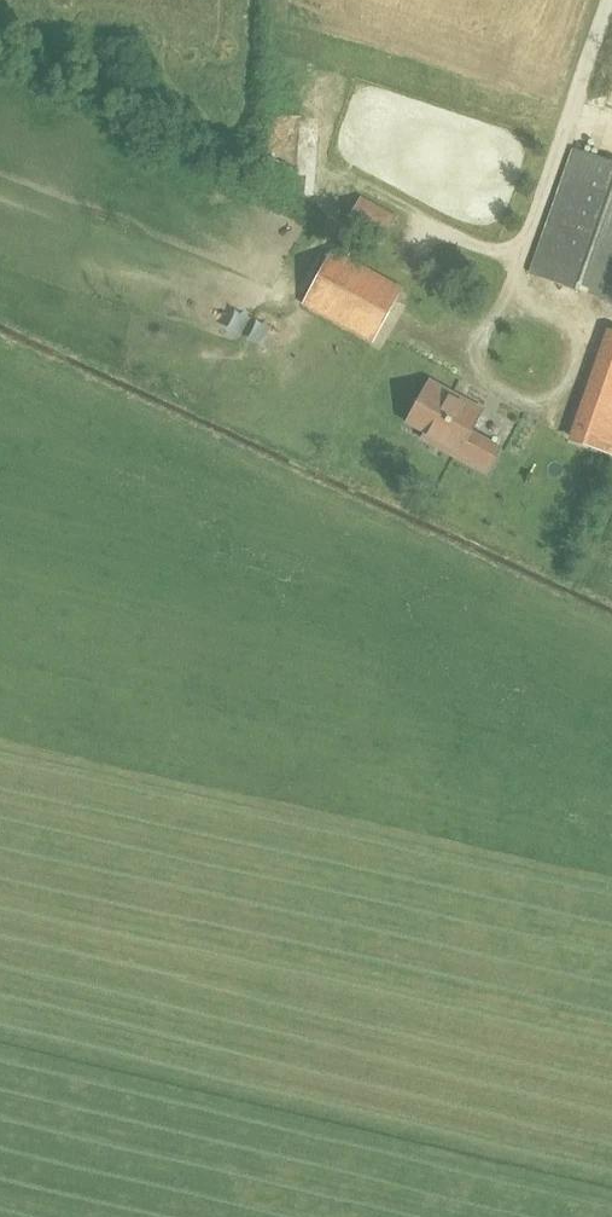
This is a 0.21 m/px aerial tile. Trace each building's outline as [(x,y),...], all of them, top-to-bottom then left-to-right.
[(576,149),(532,274),(611,302),(611,162),(576,149)] [(361,198),(348,222),(383,242),(396,217),(361,198)] [(333,250),(304,303),(373,341),(402,288),(333,250)] [(455,454),(486,471),(499,447),(470,431),(481,410),(430,382),(408,423),(425,432),(422,436),(455,454)] [(575,440),(611,453),(611,398),(592,391),(575,440)]
